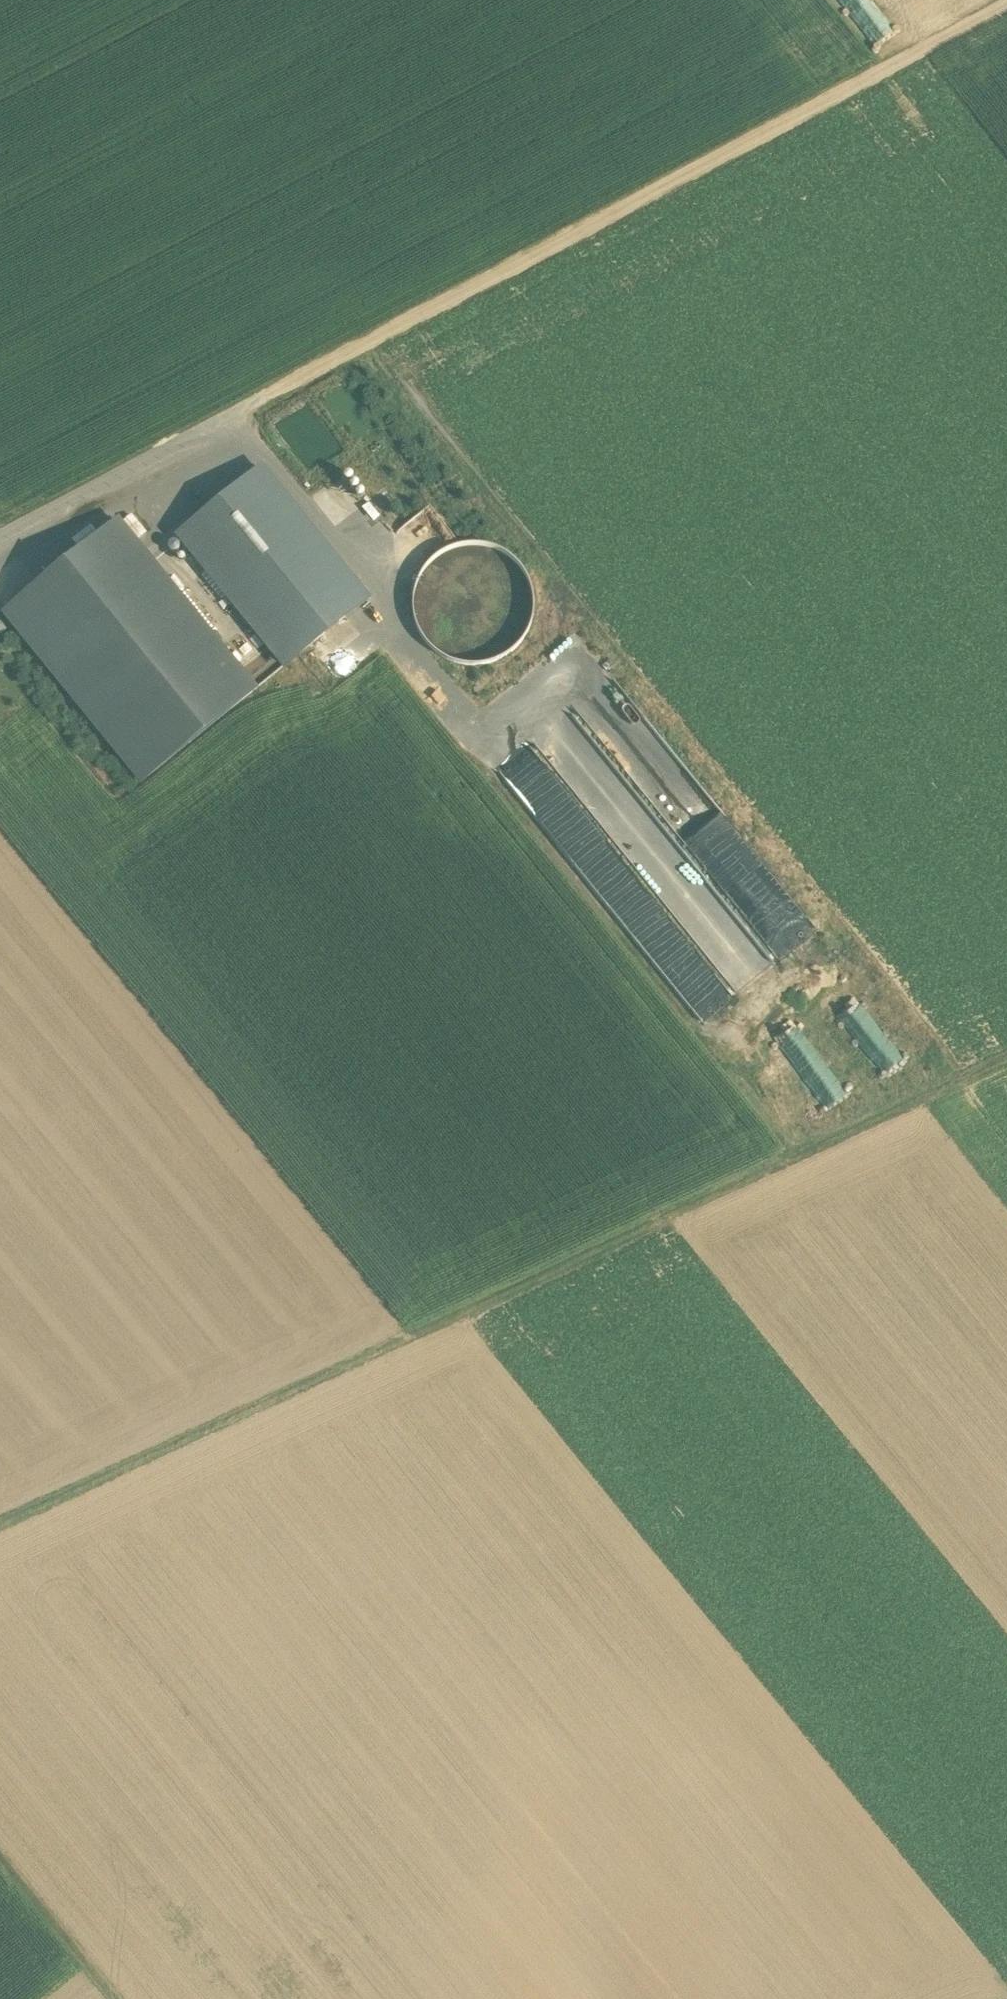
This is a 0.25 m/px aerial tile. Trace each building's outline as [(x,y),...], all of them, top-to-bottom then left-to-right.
[(183,535),(286,662),(366,598),(263,471),(183,535)] [(133,537),(142,530),(128,512),(119,519),(133,537)] [(9,615),(141,777),(250,687),(118,526),(9,615)] [(431,561),(420,577),(414,595),(414,615),(421,634),(434,649),(450,659),(470,664),(489,662),(507,653),(522,639),(531,622),(533,602),(530,583),(520,566),(505,553),(487,545),(467,544),(448,550),(431,561)]
